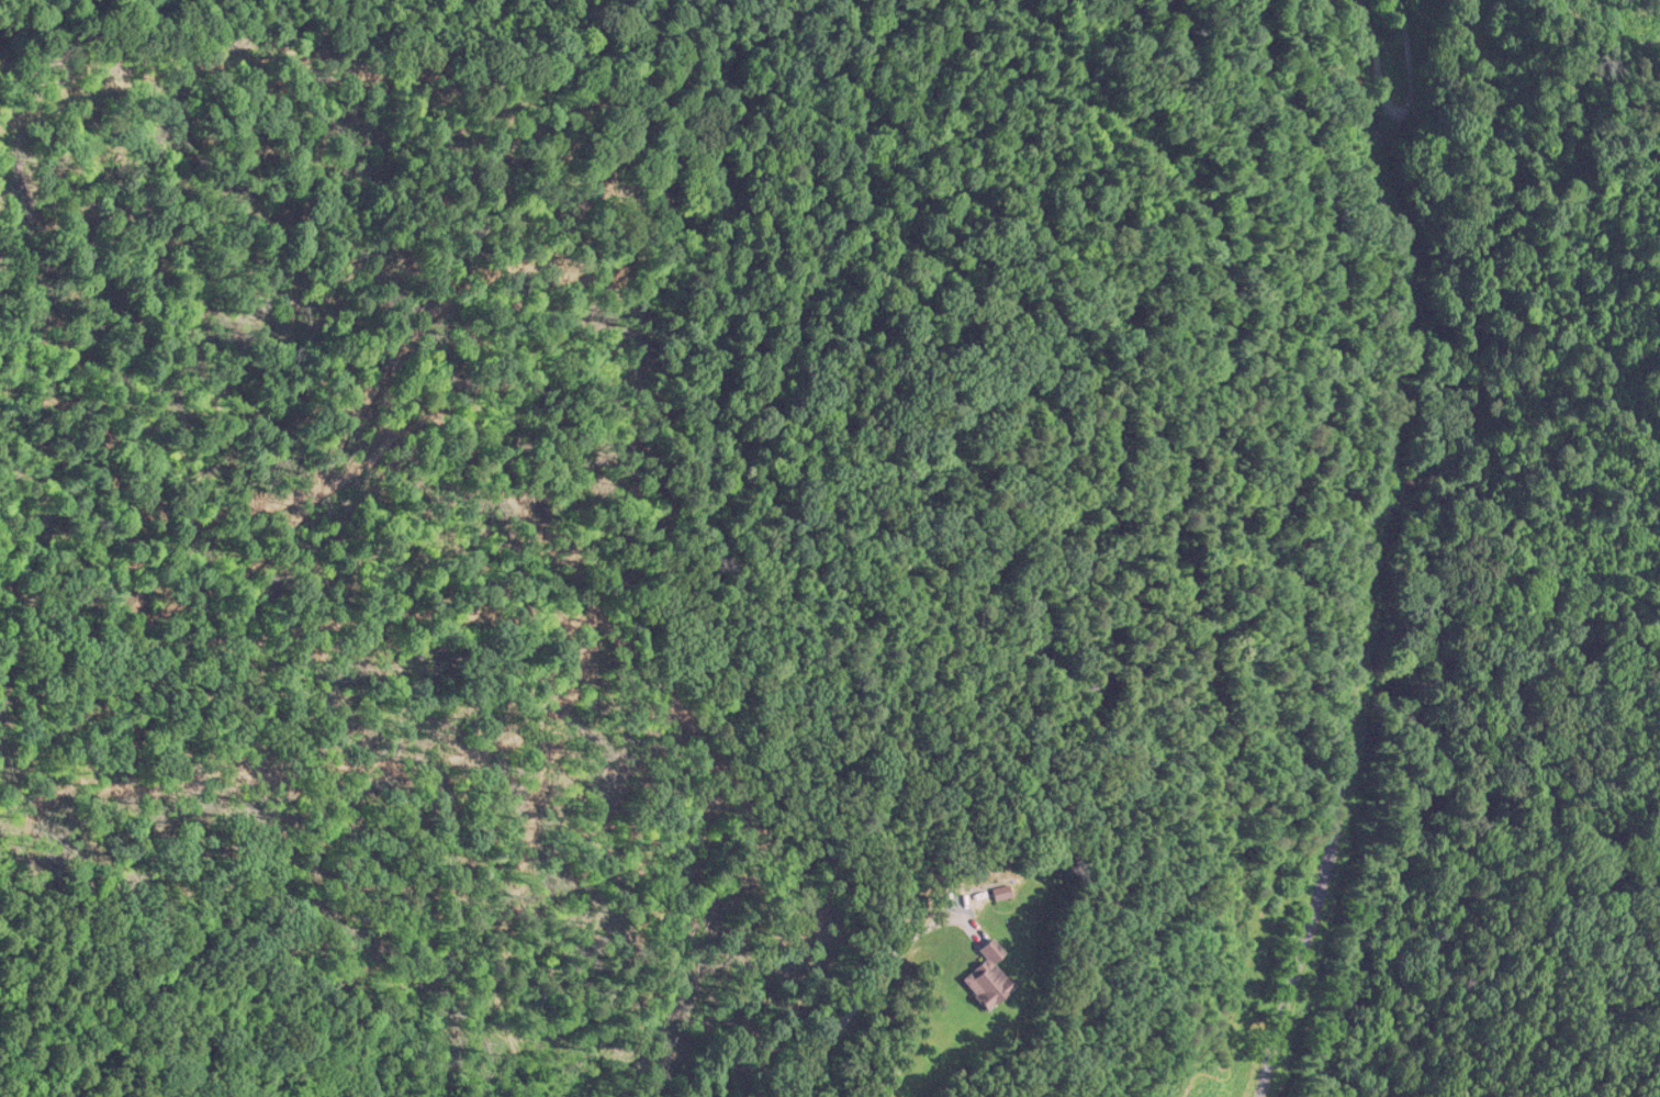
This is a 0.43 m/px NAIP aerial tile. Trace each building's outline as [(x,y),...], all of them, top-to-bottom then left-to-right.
[(987,958),(963,977),(991,1011),(1021,987),(1001,962),(1009,955),(994,936),(979,948),(987,958)]
